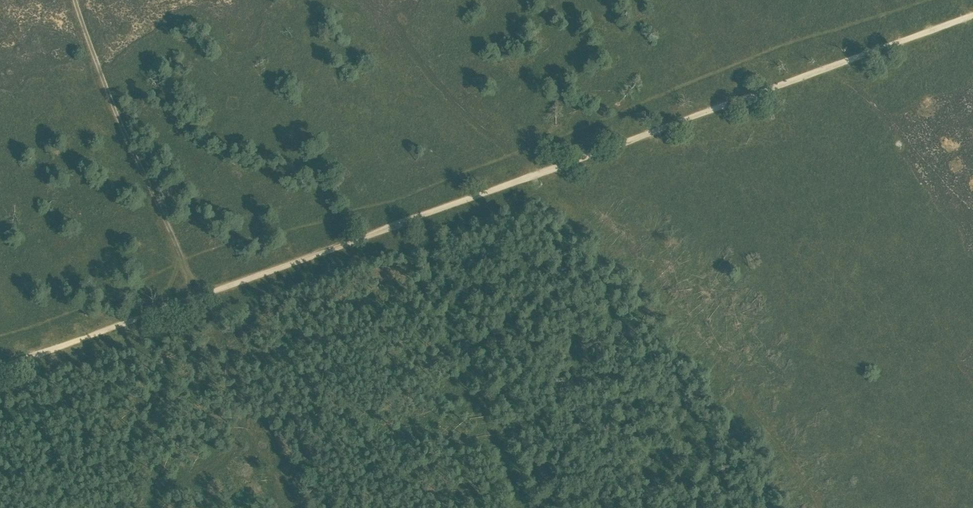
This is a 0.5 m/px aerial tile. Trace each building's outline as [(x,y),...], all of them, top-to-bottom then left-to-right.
[(421,223),(432,218),(430,213),(419,218),(421,223)] [(397,225),(391,228),(394,233),(400,230),(397,225)]
